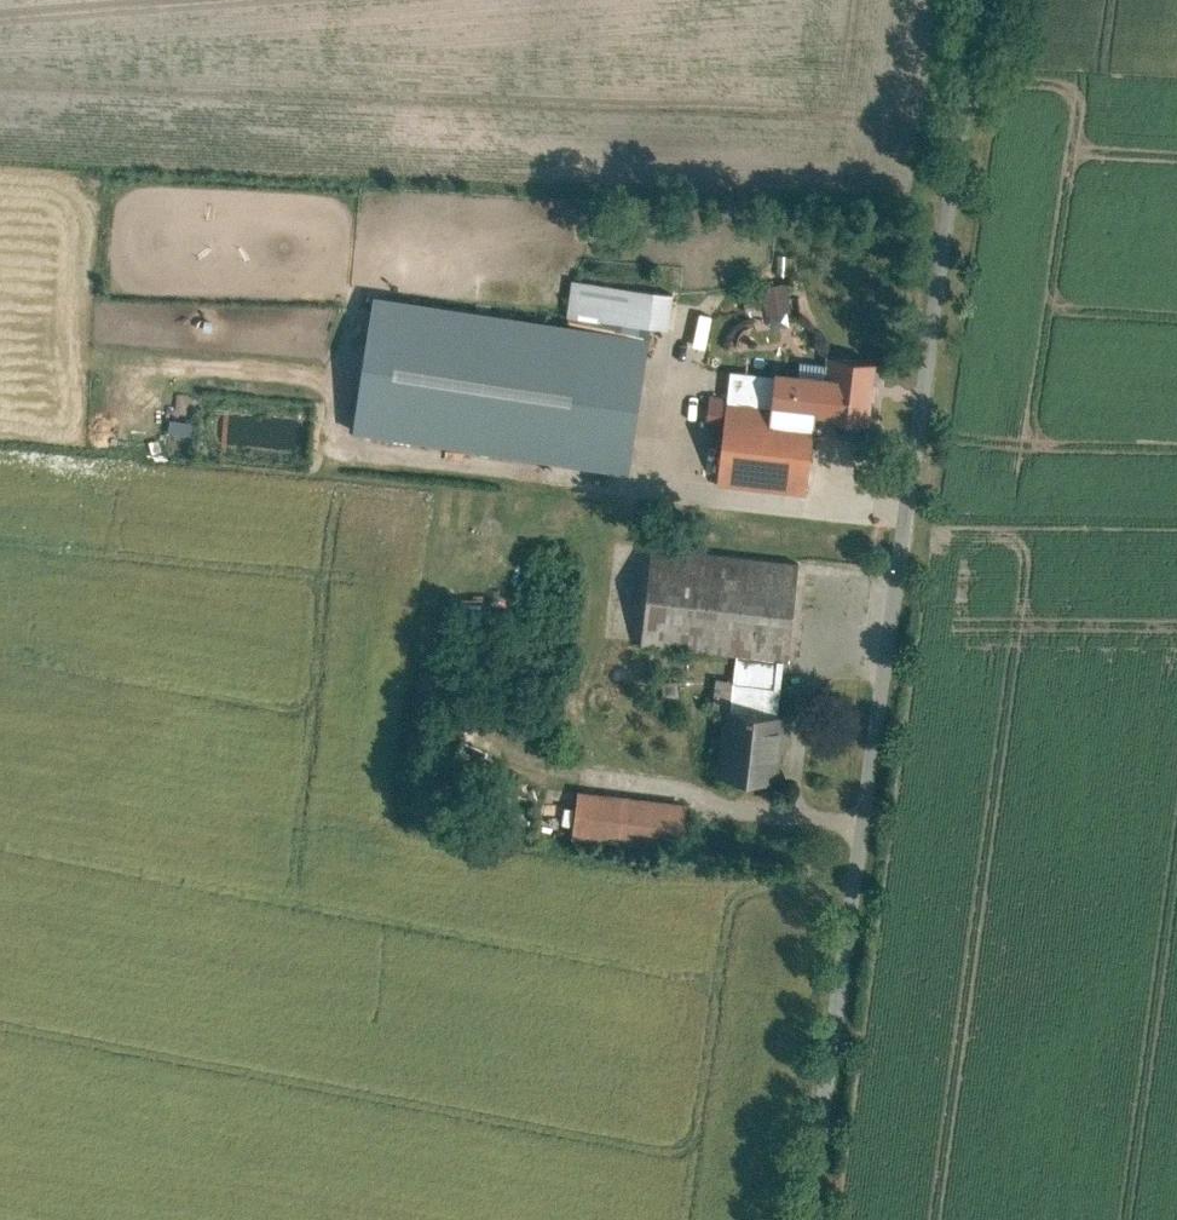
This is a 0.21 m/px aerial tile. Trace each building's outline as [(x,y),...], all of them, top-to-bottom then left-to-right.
[(659,286),(570,275),(565,315),(654,326),(659,286)] [(783,279),(756,284),(761,313),(788,308),(783,279)] [(636,336),(367,292),(345,424),(614,468),(636,336)] [(857,412),(863,357),(822,352),(820,372),(817,408),(857,412)] [(817,408),(820,372),(761,366),(757,402),(810,408),(817,408)] [(721,398),(713,479),(802,488),(810,408),(757,402),(721,398)] [(794,563),(645,546),(635,641),(783,658),(794,563)] [(782,717),(725,710),(717,777),(774,783),(782,717)] [(679,799),(569,786),(564,831),(674,844),(679,799)]
